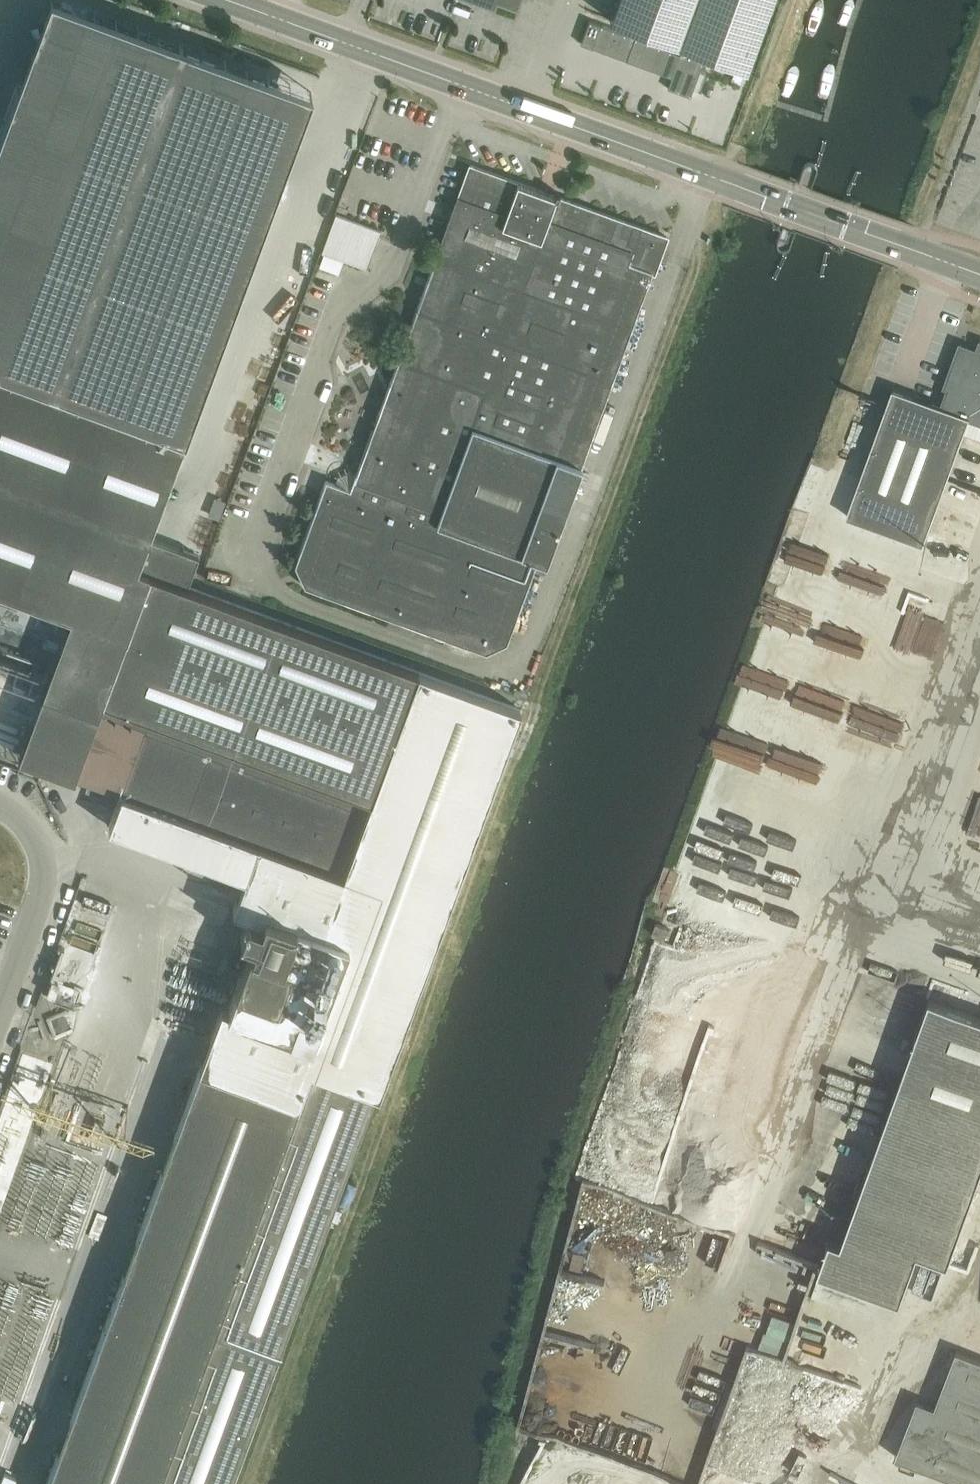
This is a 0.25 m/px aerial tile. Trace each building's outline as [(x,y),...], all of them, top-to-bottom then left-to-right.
[(471,3),(494,11),(497,4),(517,11),(521,0),(472,0),(471,3)] [(581,43),(669,76),(665,87),(689,96),(702,62),(689,57),(692,49),(746,69),(771,0),(617,0),(610,19),(682,46),(679,53),(589,20),(581,43)] [(12,93),(0,125),(0,591),(124,637),(101,700),(73,776),(120,793),(108,827),(244,877),(232,911),(245,916),(237,938),(251,943),(227,1009),(221,1007),(46,1483),(231,1483),(374,1093),(377,1094),(519,709),(418,672),(186,586),(197,556),(148,537),(183,441),(169,436),(261,184),(12,93)] [(553,197),(468,165),(435,257),(432,257),(434,258),(416,309),(414,308),(413,309),(416,309),(397,360),(395,359),(395,360),(397,360),(355,474),(348,472),(336,477),(334,484),(324,480),(293,565),(303,587),(484,653),(505,643),(532,571),(543,575),(547,563),(545,562),(651,272),(653,273),(666,237),(557,198),(558,194),(555,193),(553,197)] [(373,270),(387,230),(340,214),(322,266),(343,274),(348,261),(373,270)] [(317,240),(326,243),(333,222),(324,219),(317,240)] [(245,272),(251,253),(242,251),(237,269),(245,272)] [(959,345),(954,361),(953,361),(944,387),(948,389),(941,407),(933,404),(892,390),(845,517),(922,545),(968,419),(979,423),(979,353),(959,345)] [(812,598),(849,611),(860,579),(824,566),(812,598)] [(807,916),(795,952),(792,951),(765,1026),(719,1010),(633,1253),(681,1270),(661,1327),(708,1343),(727,1287),(773,1303),(793,1246),(801,1249),(803,1243),(814,1247),(818,1239),(833,1244),(824,1269),(903,1298),(921,1248),(952,1259),(979,1180),(979,1018),(949,1008),(962,971),(807,916)] [(70,1154),(64,1172),(101,1185),(107,1166),(70,1154)] [(958,1353),(937,1408),(920,1401),(898,1457),(968,1483),(979,1483),(979,1361),(958,1353)]
